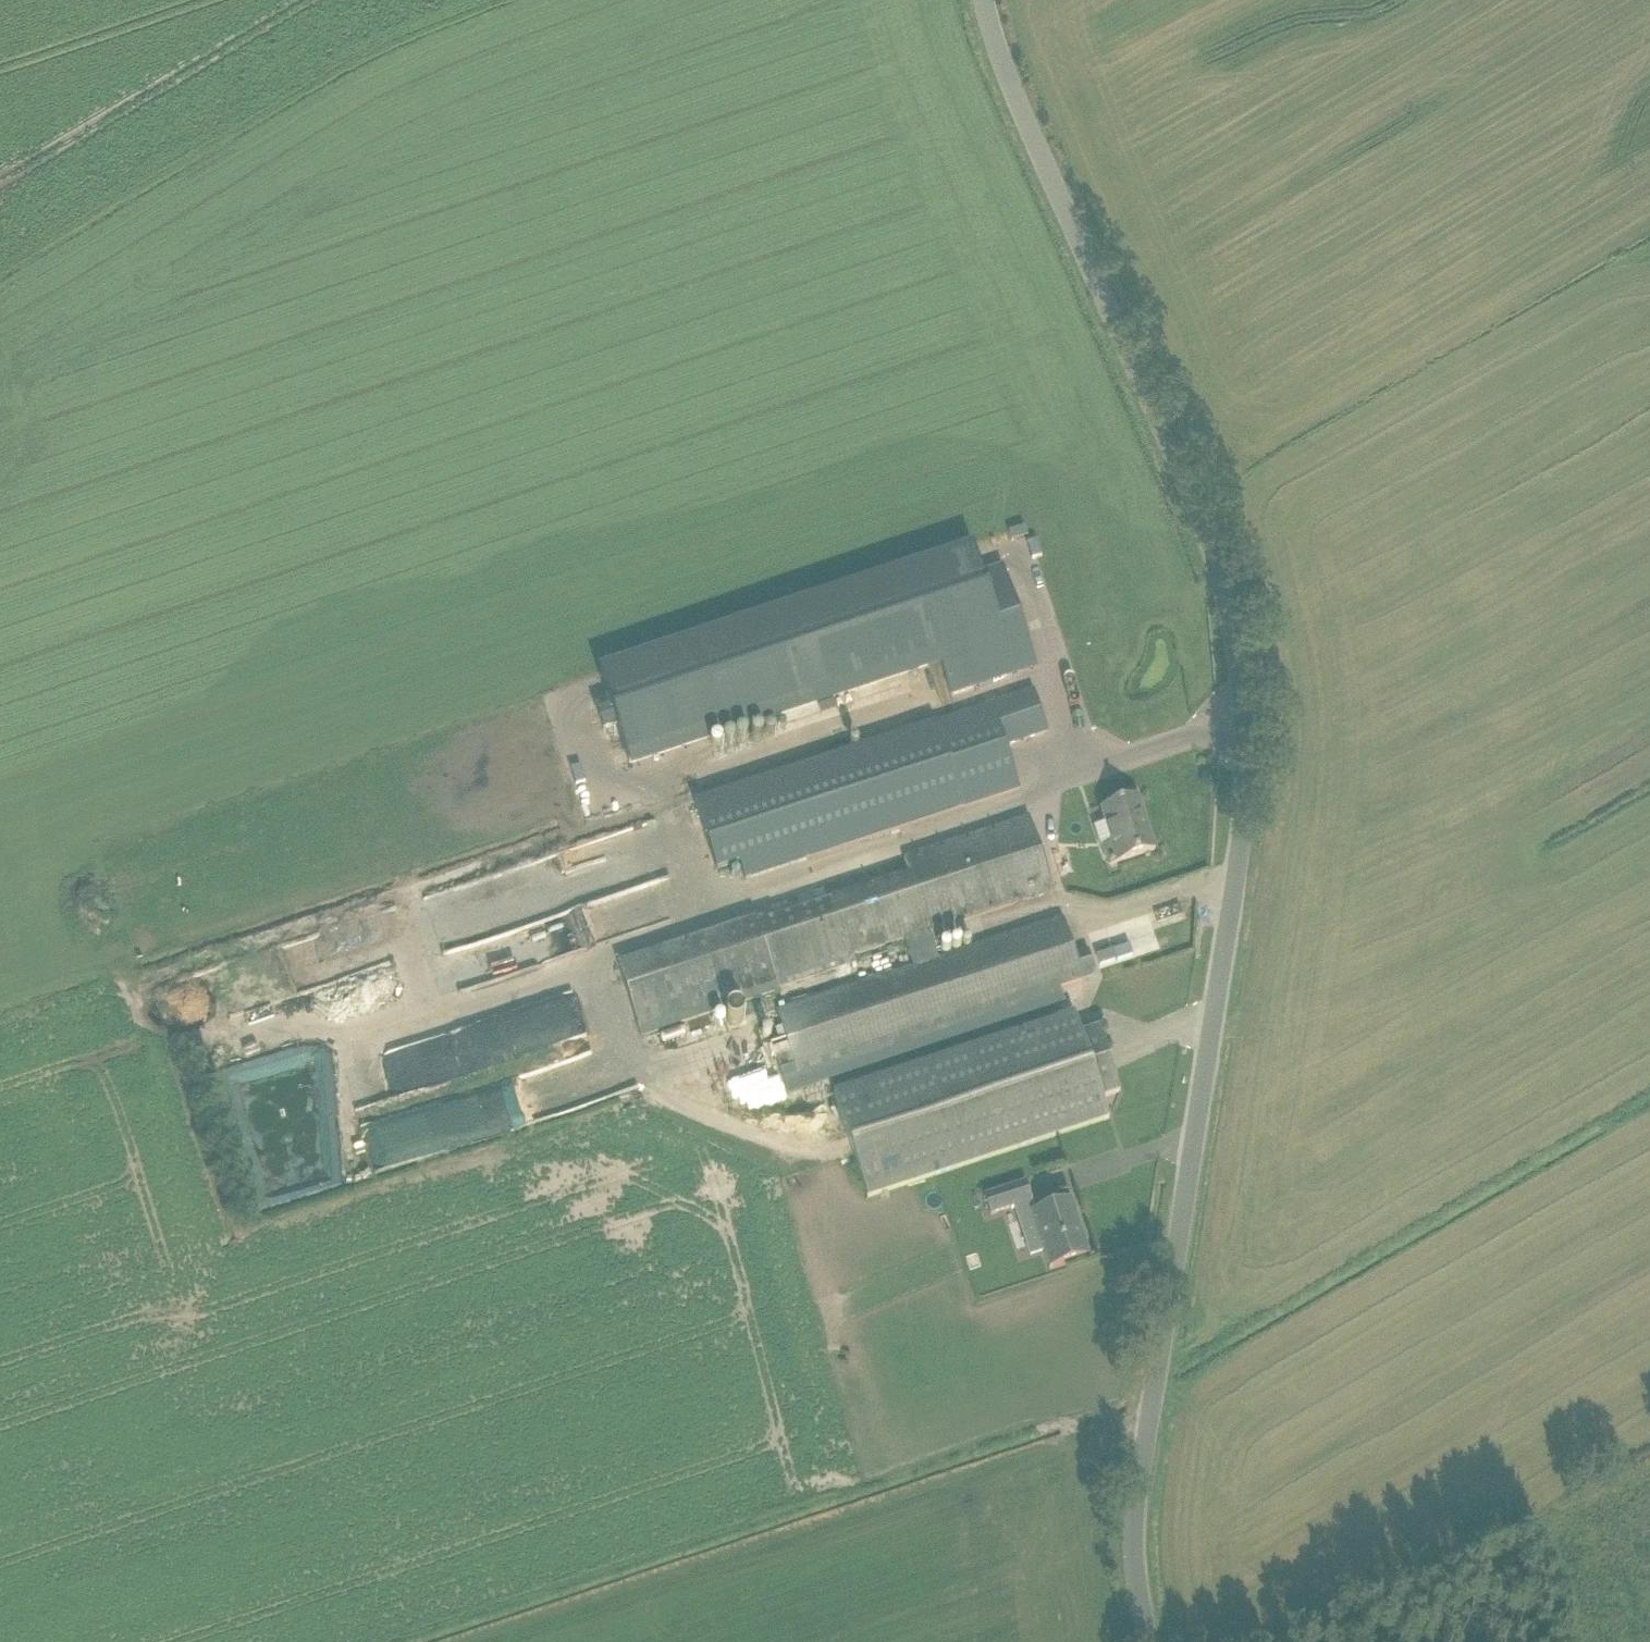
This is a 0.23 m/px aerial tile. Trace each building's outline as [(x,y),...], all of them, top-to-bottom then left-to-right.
[(1022,631),(1021,627),(1001,567),(981,574),(974,553),(599,677),(628,764),(939,662),(950,697),(993,683),(999,680),(1003,678),(1007,675),(1010,671),(1012,669),(1015,666),(1017,661),(1020,655),(1021,650),(1022,646),(1023,641),(1023,636),(1022,631)] [(1019,790),(1005,747),(1047,733),(1033,690),(694,803),(716,871),(739,863),(745,881),(1019,790)] [(1101,811),(1113,846),(1103,849),(1109,866),(1154,851),(1137,799),(1101,811)] [(905,947),(931,938),(928,932),(1052,891),(1029,819),(752,910),(756,920),(618,965),(642,1036),(779,991),(778,989),(905,947)] [(912,969),(778,1014),(782,1026),(786,1038),(795,1067),(771,1075),(778,1098),(803,1089),(801,1084),(1030,1009),(1027,999),(1095,976),(1087,952),(1074,956),(1062,920),(938,961),(931,938),(905,947),(912,969)] [(1104,962),(1157,950),(1155,939),(1101,951),(1104,962)] [(477,1024),(489,1065),(586,1036),(574,995),(477,1024)] [(1074,1015),(832,1095),(867,1199),(1108,1119),(1101,1098),(1119,1093),(1098,1030),(1081,1035),(1074,1015)] [(782,1026),(773,1029),(777,1041),(786,1038),(782,1026)] [(802,1093),(816,1136),(843,1128),(829,1085),(802,1093)] [(336,1138),(334,1094),(320,1094),(321,1139),(336,1138)] [(983,1197),(990,1216),(1014,1208),(1028,1203),(1031,1202),(1025,1183),(983,1197)] [(1043,1251),(1049,1270),(1088,1257),(1069,1201),(1031,1213),(1028,1203),(1014,1208),(1030,1255),(1043,1251)]
